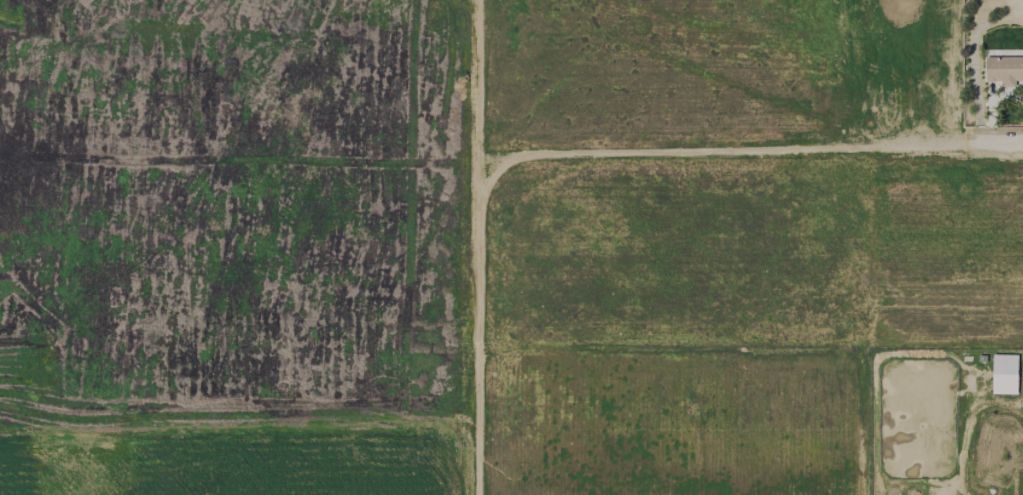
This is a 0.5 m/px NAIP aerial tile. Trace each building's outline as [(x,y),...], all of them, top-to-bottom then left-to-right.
[(1000,81),(1000,87),(1014,87),(1014,82),(1022,82),(1022,57),(984,57),(985,82),(1000,81)] [(1017,355),(992,354),(991,393),(1016,394),(1017,355)]
